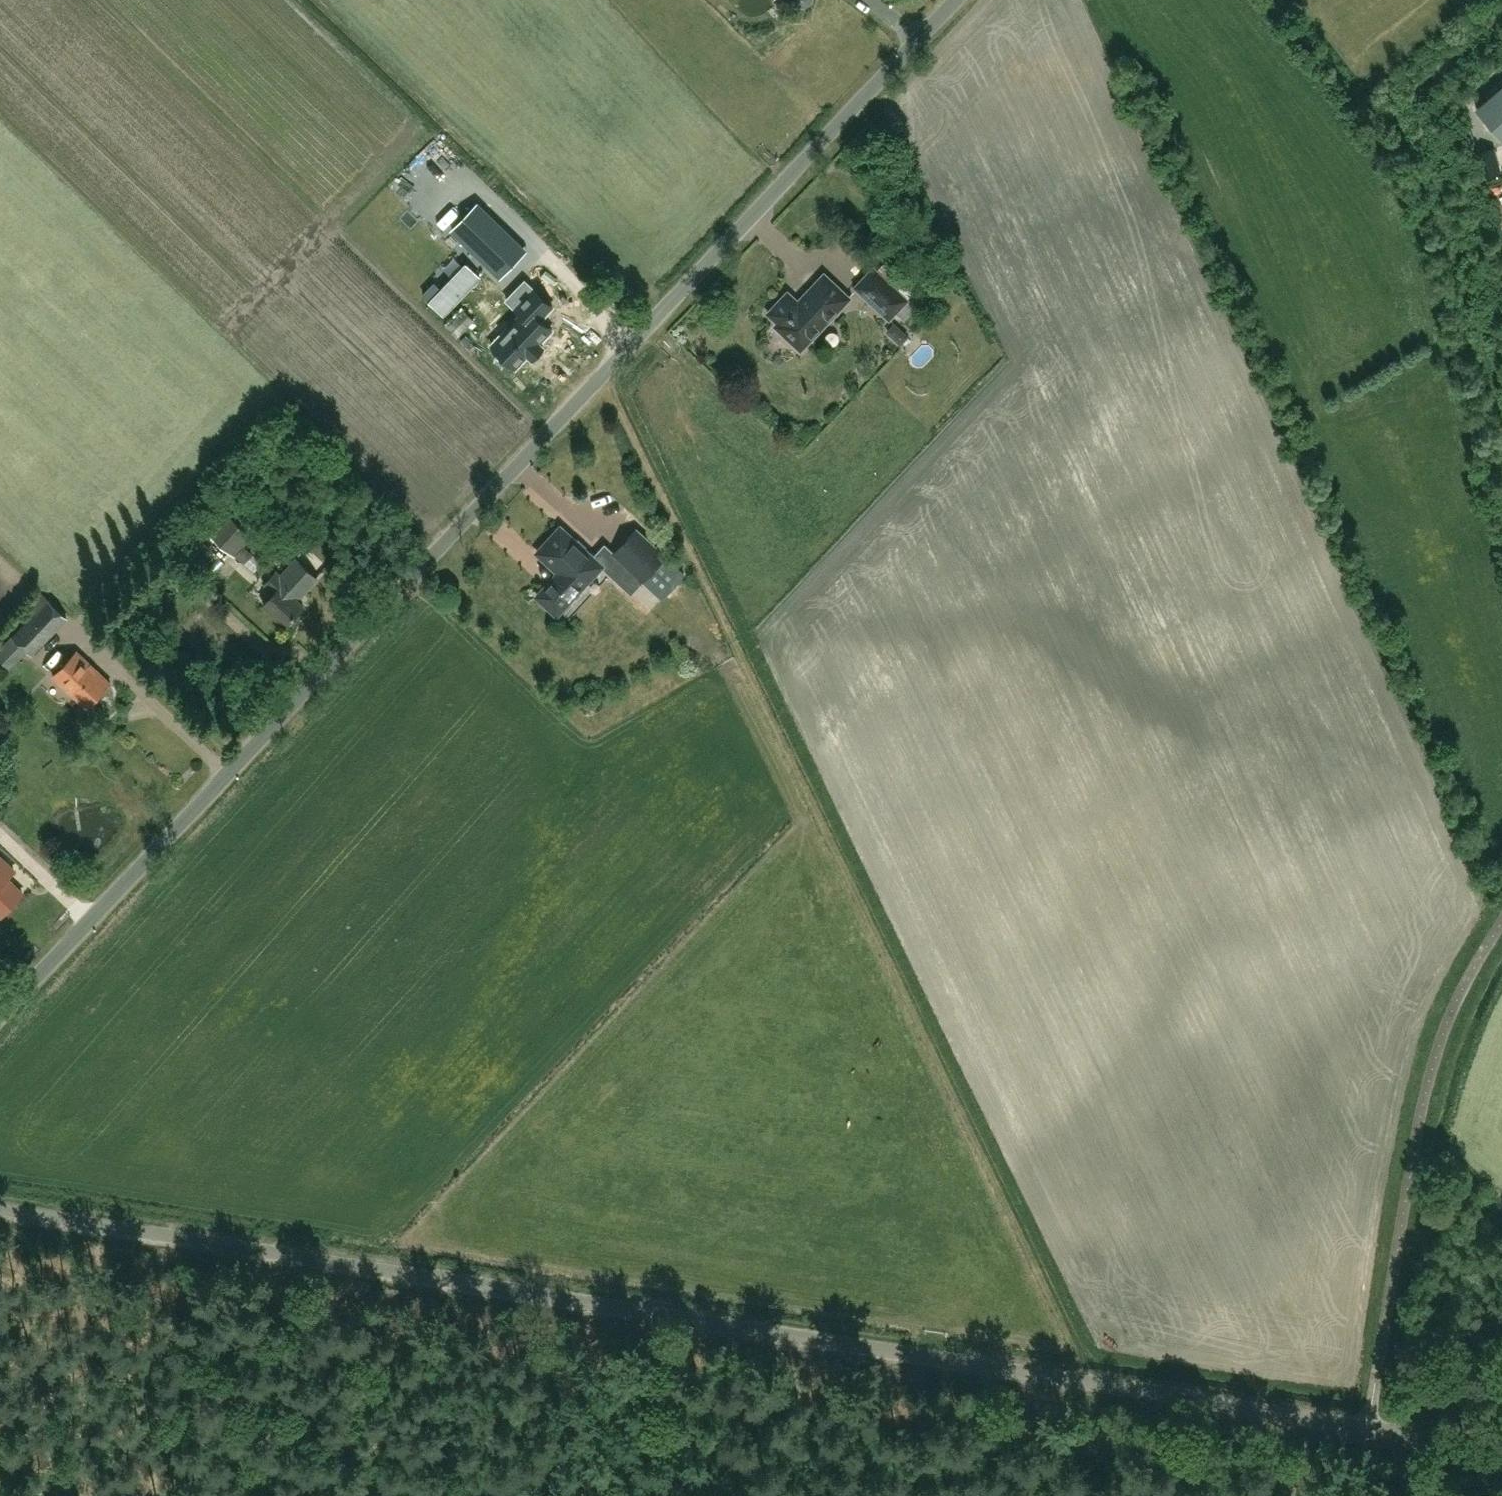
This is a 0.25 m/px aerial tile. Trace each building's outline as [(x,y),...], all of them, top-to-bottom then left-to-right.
[(1476,108),(1501,138),(1501,86),(1476,108)] [(1495,149),(1476,154),(1483,177),(1501,172),(1495,149)] [(478,202),(452,228),(500,275),(526,249),(478,202)] [(435,281),(423,294),(444,314),(480,277),(465,263),(442,287),(435,281)] [(907,299),(874,268),(856,287),(889,318),(907,299)] [(811,340),(809,338),(826,320),(828,322),(850,298),(825,274),(805,294),(807,295),(799,303),(788,292),(768,313),(782,327),(783,333),(789,339),(795,338),(804,347),(811,340)] [(525,315),(496,346),(521,369),(556,331),(545,320),(556,308),(537,290),(537,291),(528,283),(511,302),(525,315)] [(234,555),(253,535),(227,510),(207,530),(234,555)] [(603,565),(598,561),(586,550),(587,547),(578,539),(575,540),(561,527),(537,552),(558,571),(560,571),(560,572),(561,570),(581,588),(603,565)] [(631,593),(643,581),(666,556),(636,529),(614,553),(623,562),(611,574),(631,593)] [(661,598),(685,573),(666,556),(643,581),(661,598)] [(297,559),(283,574),(277,569),(265,582),(275,591),(273,593),(263,604),(286,624),(303,606),(297,600),(317,578),(297,559)] [(560,571),(558,571),(559,572),(537,596),(557,614),(581,588),(561,570),(560,572),(560,571)] [(32,654),(56,630),(37,613),(14,637),(32,654)] [(86,708),(111,683),(77,651),(53,676),(86,708)] [(0,857),(0,913),(2,915),(23,893),(7,878),(15,870),(0,857)]
